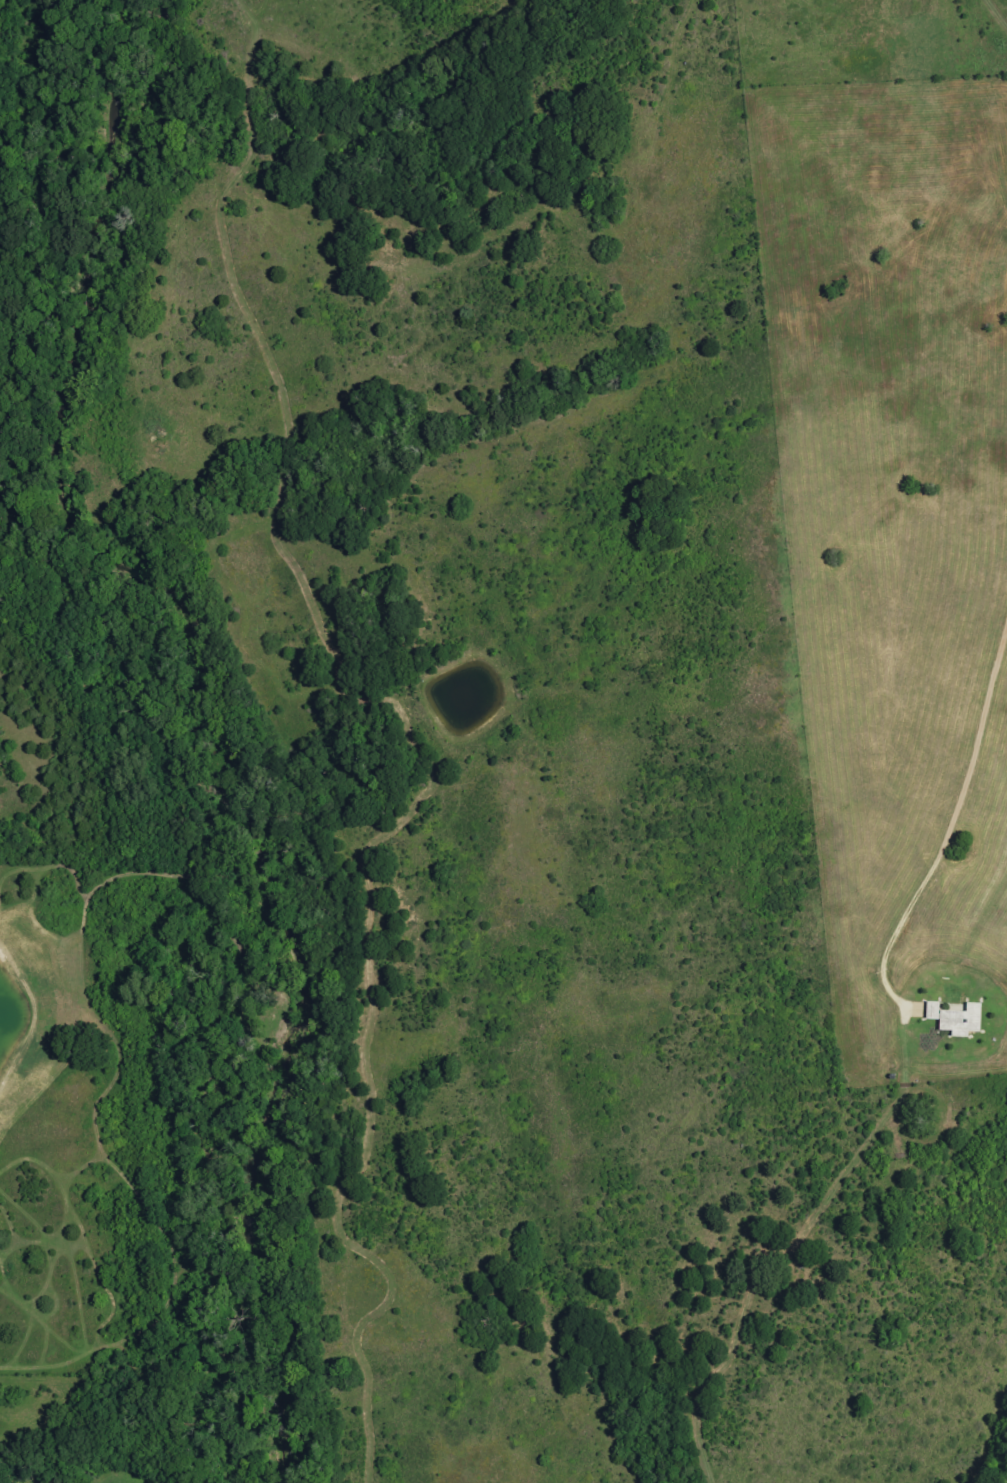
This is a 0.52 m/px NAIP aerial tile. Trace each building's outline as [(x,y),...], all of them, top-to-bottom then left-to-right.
[(982,1032),(983,1004),(968,1004),(968,1012),(941,1011),(941,1003),(929,1002),(928,1019),(942,1020),(941,1031),(954,1031),(953,1037),(970,1038),(970,1032),(982,1032)]
